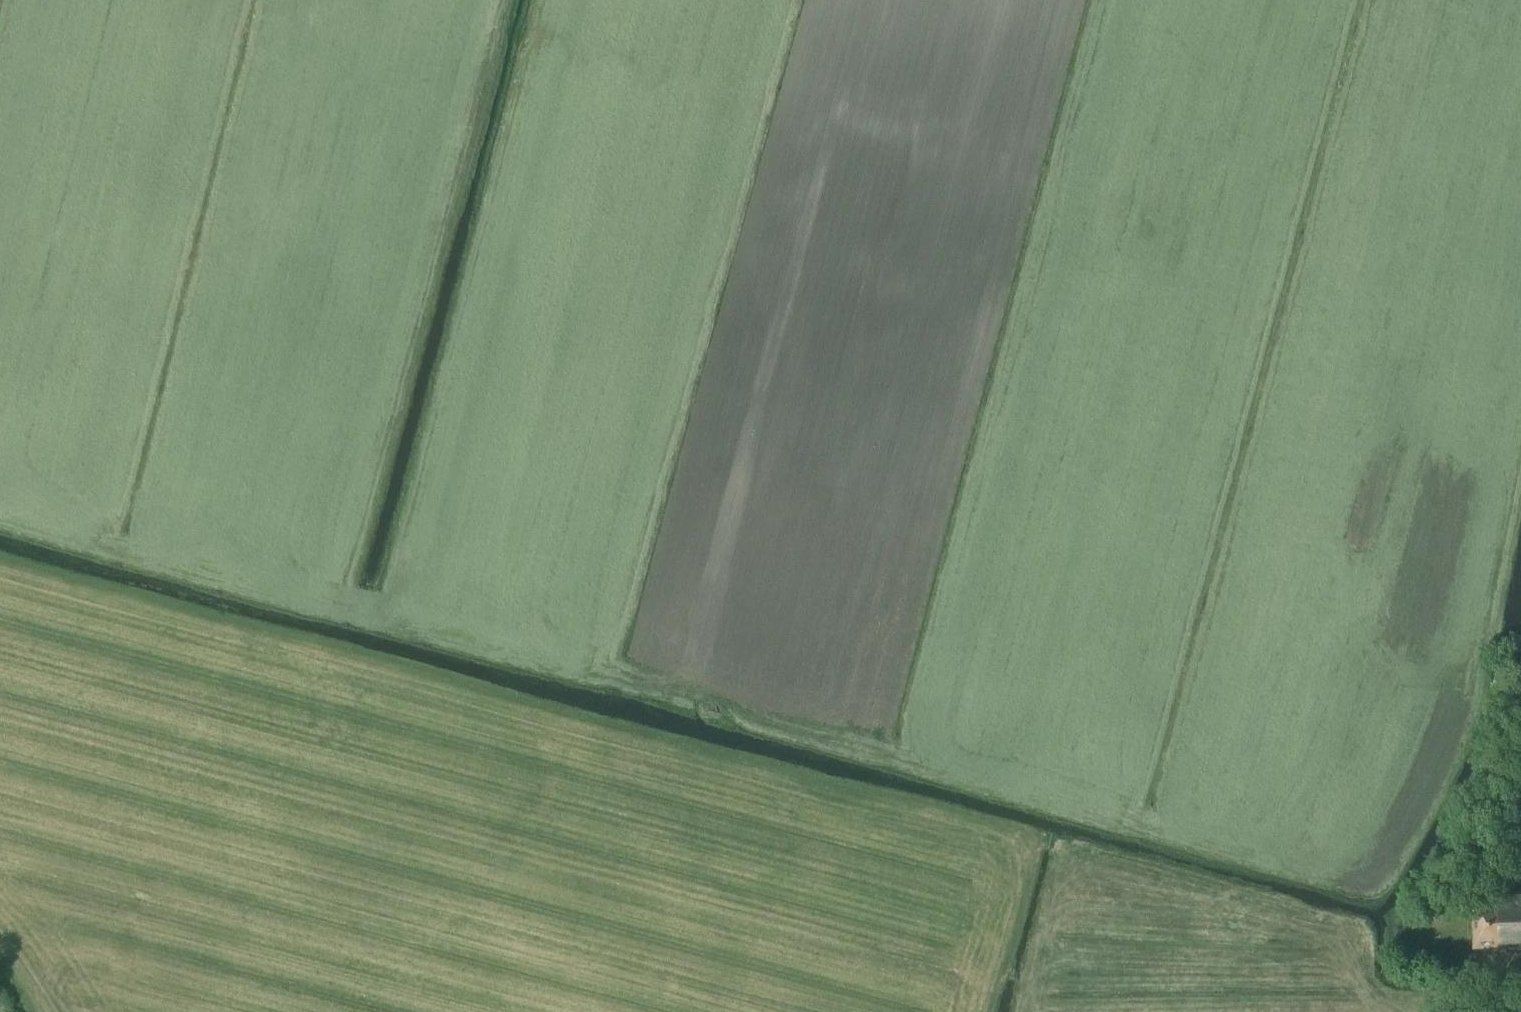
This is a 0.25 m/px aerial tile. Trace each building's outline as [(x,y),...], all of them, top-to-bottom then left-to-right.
[(1470,892),(1471,945),(1506,944),(1506,948),(1520,947),(1520,890),(1470,892)]
